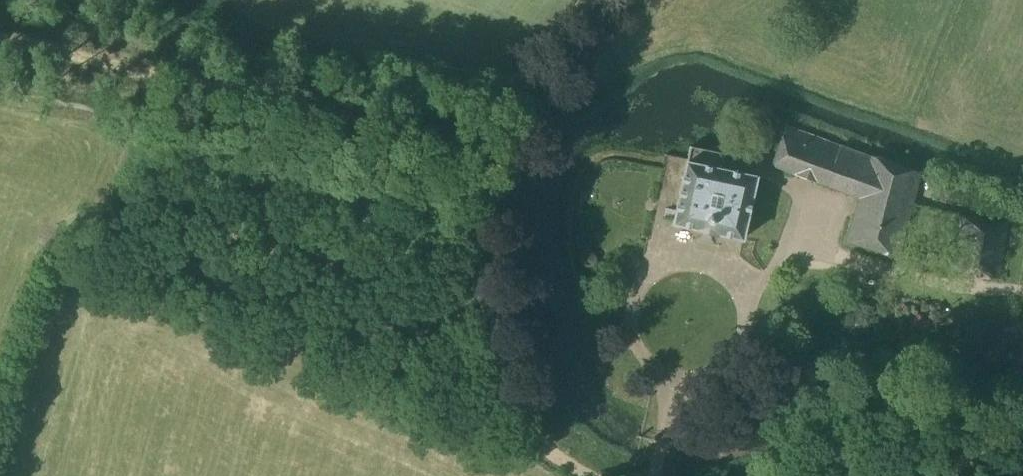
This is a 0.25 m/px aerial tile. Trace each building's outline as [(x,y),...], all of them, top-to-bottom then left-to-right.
[(898,257),(920,172),(786,126),(771,168),(857,198),(843,243),(898,257)] [(720,170),(724,154),(691,147),(687,163),(682,186),(673,225),(742,240),(756,178),(720,170)] [(987,226),(976,224),(977,217),(958,214),(950,271),(999,279),(1007,222),(988,219),(987,226)]
